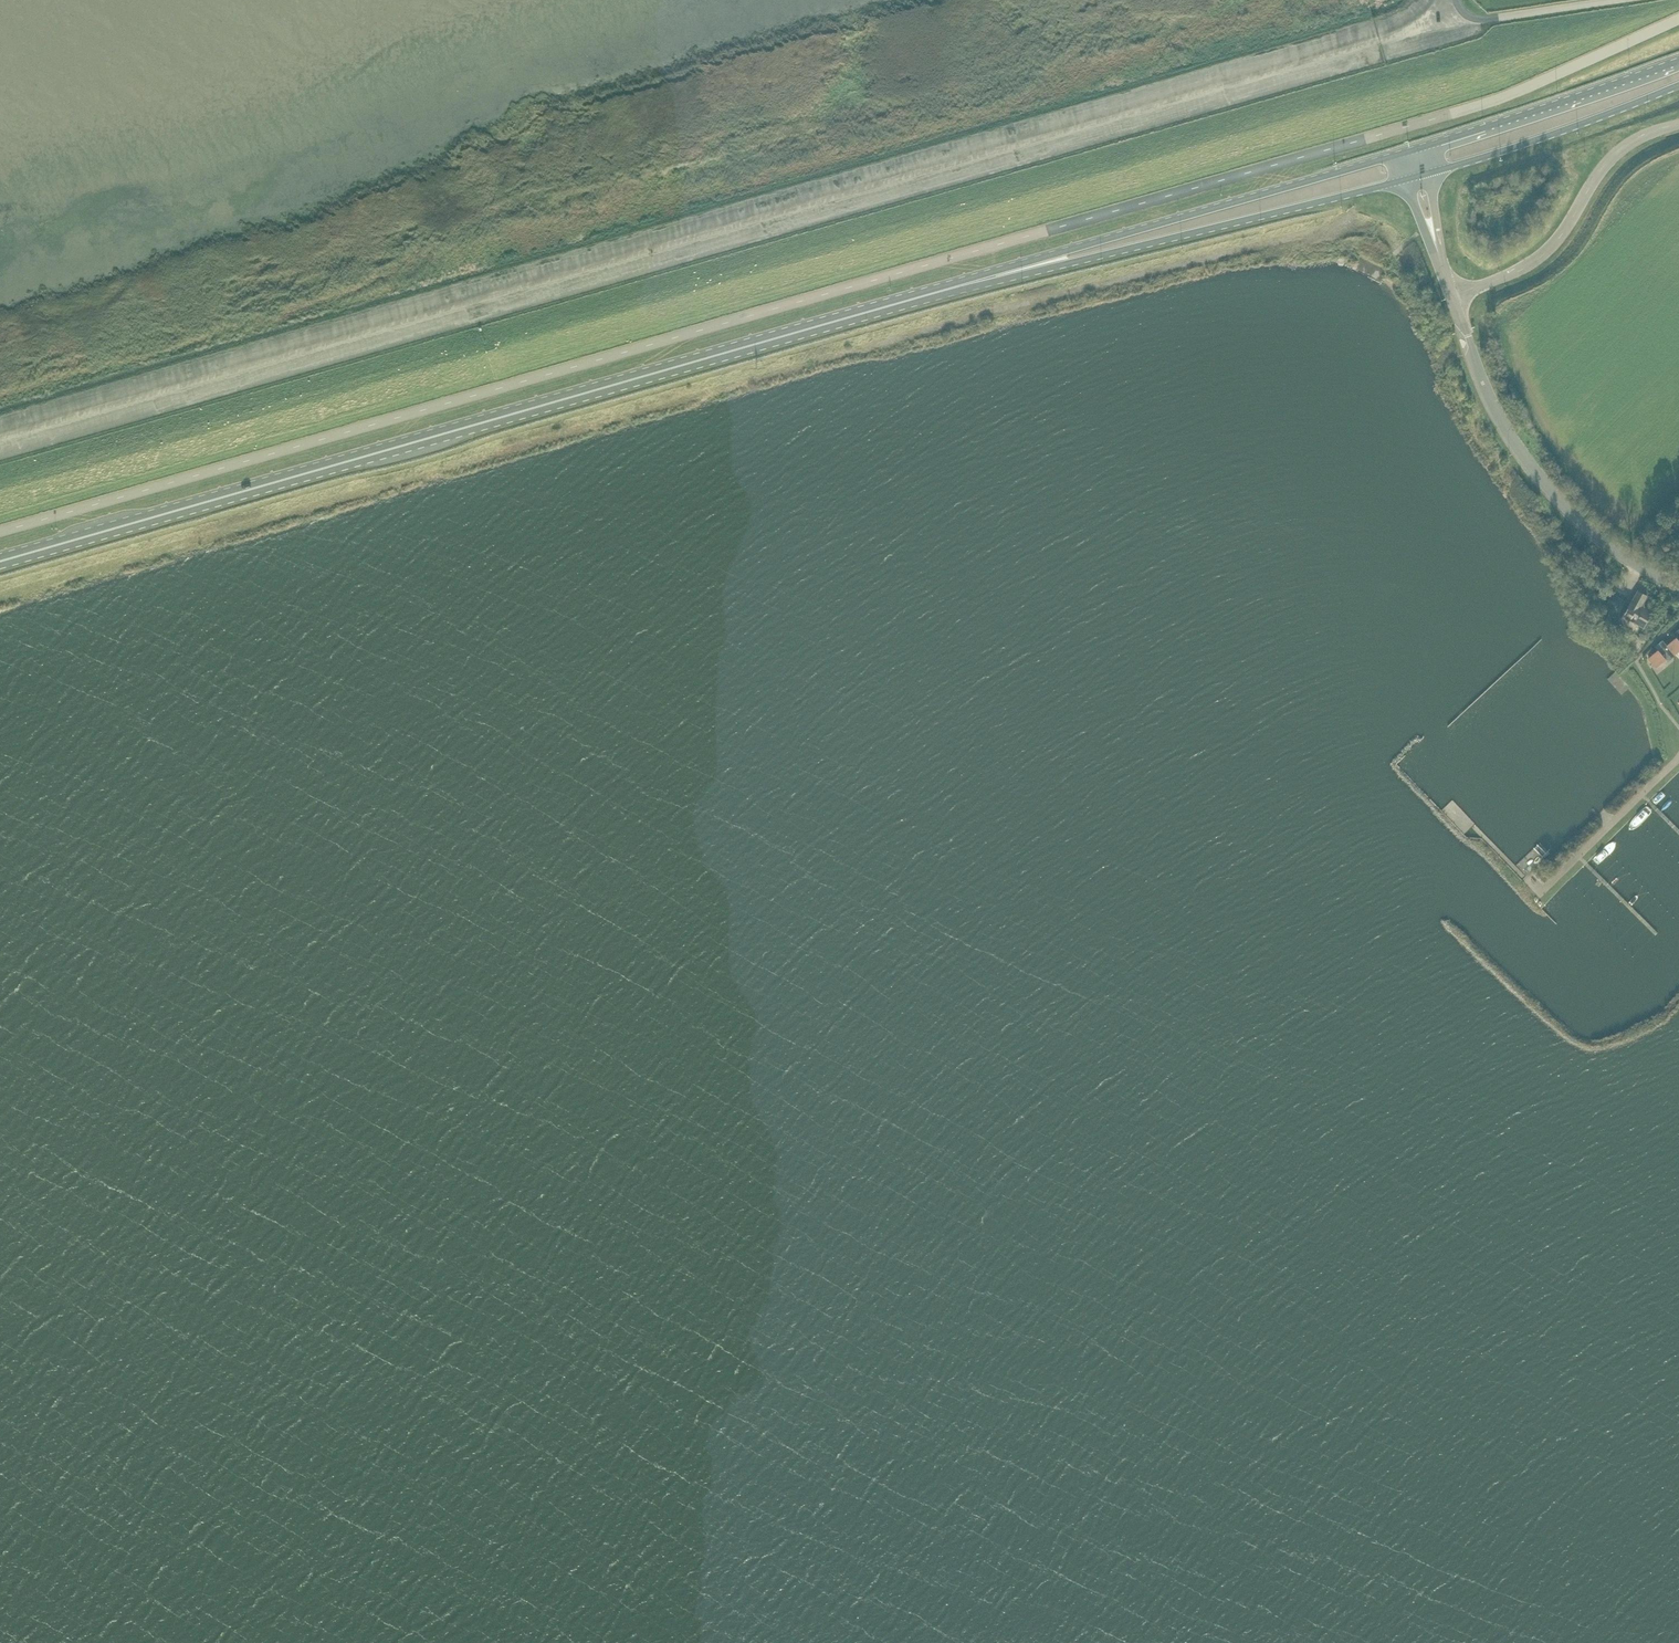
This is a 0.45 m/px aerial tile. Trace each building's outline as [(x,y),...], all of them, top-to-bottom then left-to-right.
[(1652,613),(1644,608),(1643,603),(1647,596),(1638,591),(1632,601),(1622,618),(1629,623),(1631,620),(1644,627),(1652,613)] [(1626,601),(1612,593),(1607,603),(1621,611),(1626,601)] [(1673,634),(1676,638),(1667,646),(1675,655),(1678,652),(1678,629),(1673,634)] [(1675,655),(1667,646),(1663,640),(1655,647),(1658,650),(1648,659),(1656,668),(1666,660),(1668,662),(1676,656),(1675,655)]
